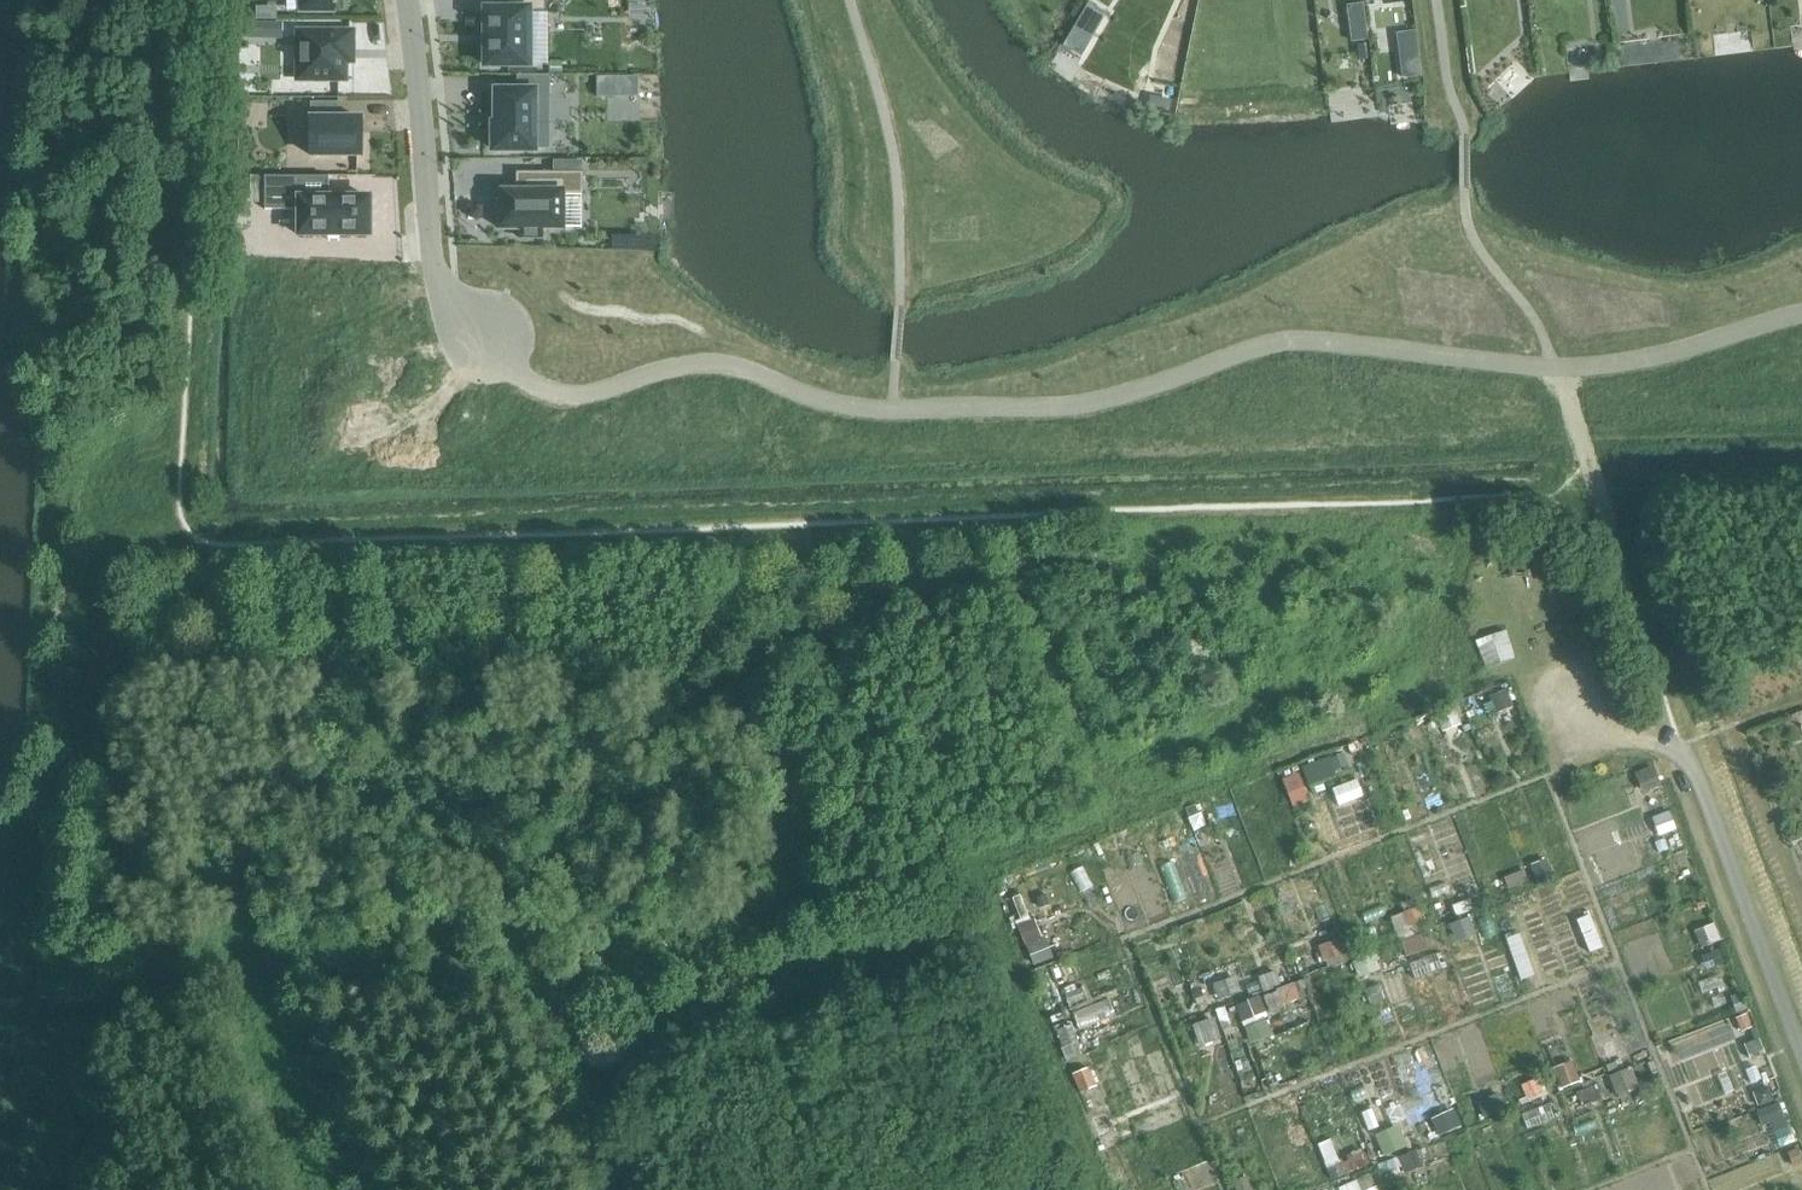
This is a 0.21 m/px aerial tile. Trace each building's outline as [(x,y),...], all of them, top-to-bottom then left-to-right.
[(300,11),(334,11),(334,0),(300,0),(300,11)] [(485,66),(528,66),(528,12),(545,12),(545,0),(505,0),(505,10),(485,10),(485,66)] [(1362,3),(1346,5),(1351,42),(1366,40),(1362,3)] [(245,22),(244,39),(255,40),(261,40),(261,22),(253,22),(245,22)] [(1415,31),(1396,34),(1402,79),(1421,76),(1415,31)] [(298,32),(297,80),(344,80),(344,62),(352,62),(352,32),(298,32)] [(561,61),(549,61),(549,74),(561,74),(561,61)] [(492,145),(492,147),(493,146),(493,150),(534,150),(534,148),(548,148),(548,124),(534,124),(534,94),(548,94),(548,77),(517,77),(517,92),(496,92),(496,111),(495,111),(496,125),(493,125),(493,129),(492,129),(492,131),(493,131),(493,145),(492,145)] [(310,120),(310,155),(361,156),(361,119),(340,119),(340,104),(311,104),(311,120),(310,120)] [(499,205),(499,229),(519,229),(519,238),(541,238),(541,229),(562,229),(562,194),(582,194),(582,174),(516,174),(516,193),(502,193),(502,205),(499,205)] [(298,210),(298,236),(327,235),(340,236),(369,235),(369,198),(328,198),(328,177),(264,177),(264,210),(298,210)] [(635,237),(634,251),(645,251),(645,237),(635,237)] [(1778,1102),(1765,1108),(1770,1122),(1774,1132),(1788,1127),(1778,1102)] [(1787,1153),(1793,1167),(1801,1164),(1801,1162),(1797,1149),(1787,1153)]
